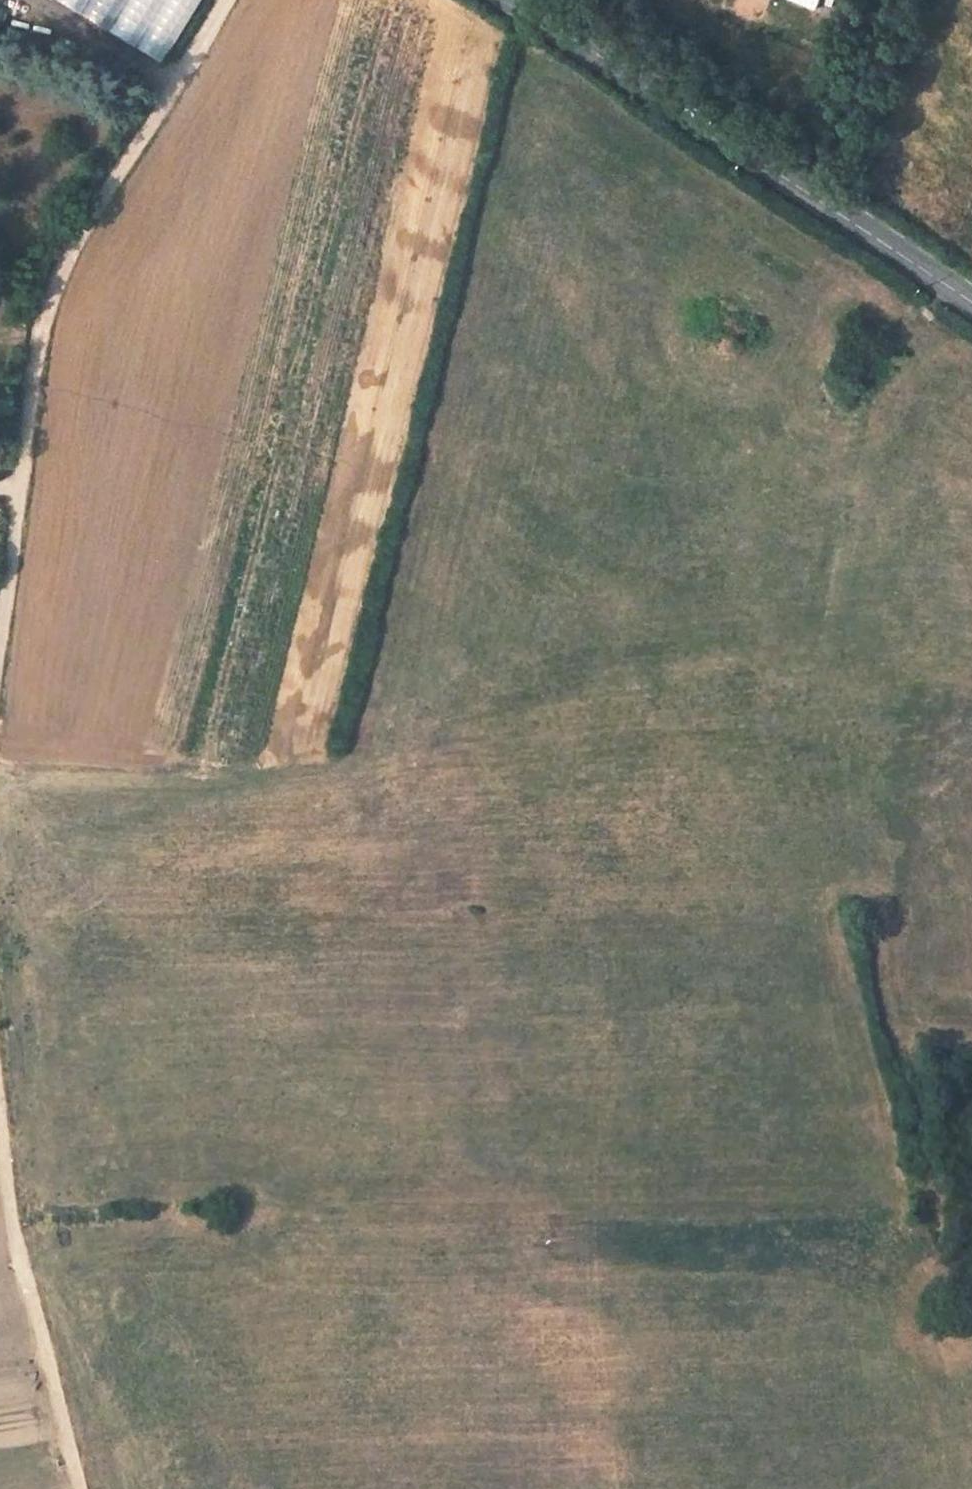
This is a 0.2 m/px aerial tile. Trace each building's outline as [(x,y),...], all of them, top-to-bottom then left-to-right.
[(161,64),(200,0),(56,0),(161,64)]
